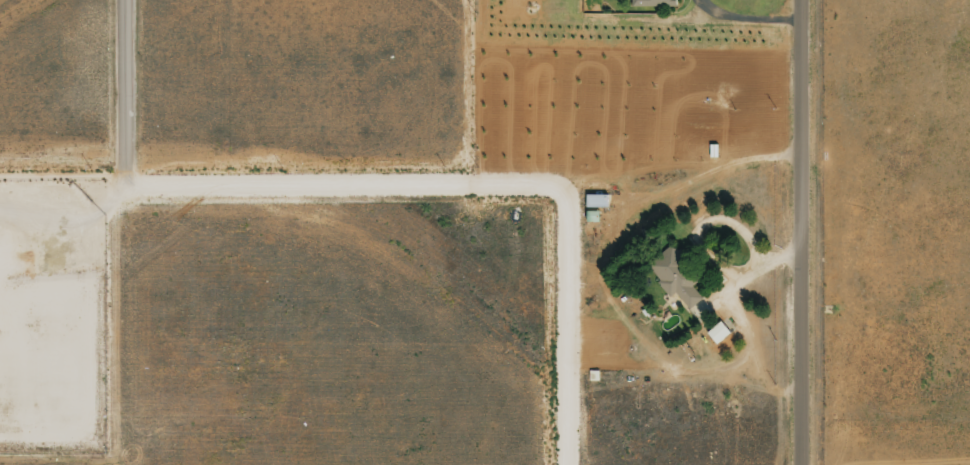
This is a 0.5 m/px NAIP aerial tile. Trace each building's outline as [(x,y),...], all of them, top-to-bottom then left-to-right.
[(630,10),(630,0),(678,0),(678,9),(630,10)] [(586,210),(607,210),(607,197),(585,198),(586,210)] [(667,300),(675,294),(688,311),(710,293),(674,246),(643,269),(667,300)] [(716,348),(731,335),(721,323),(706,335),(716,348)] [(752,356),(765,341),(758,335),(745,350),(752,356)]
